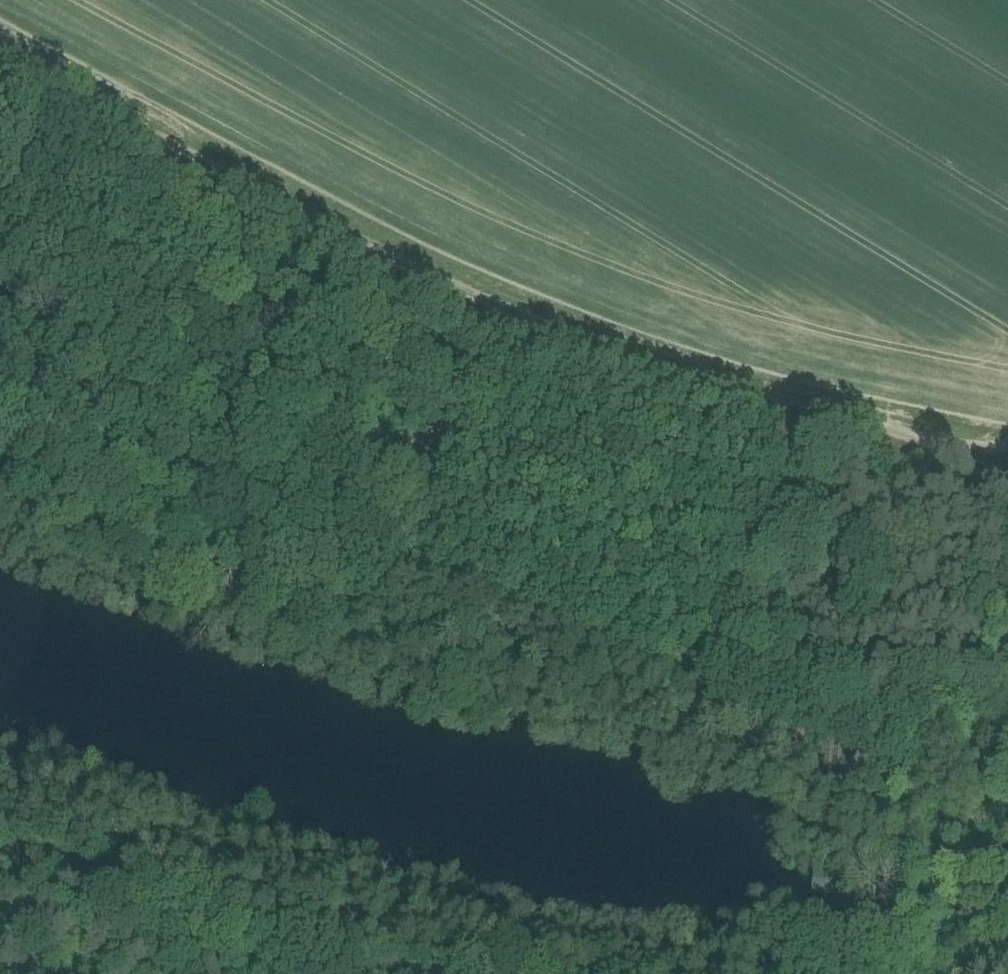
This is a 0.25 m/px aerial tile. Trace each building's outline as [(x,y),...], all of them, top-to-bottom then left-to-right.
[(841,876),(816,874),(814,894),(840,896),(841,876)]
